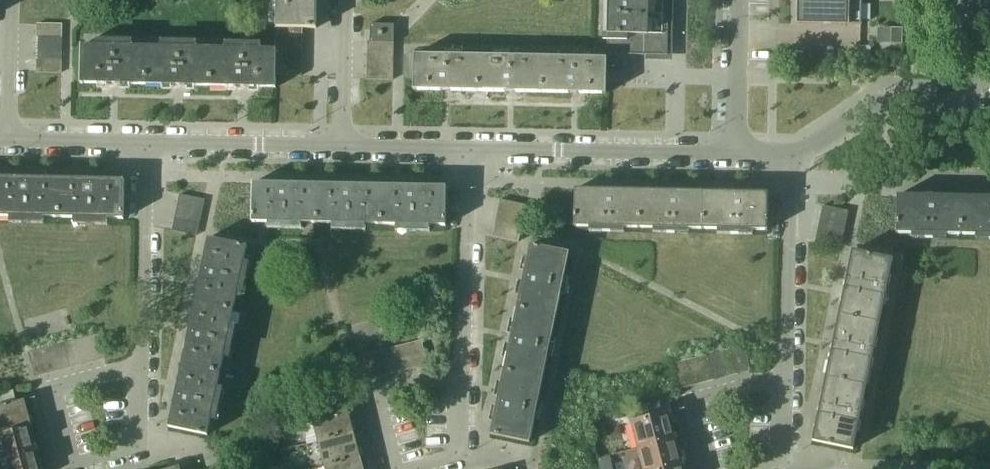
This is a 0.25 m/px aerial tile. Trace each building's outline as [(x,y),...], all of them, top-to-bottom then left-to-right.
[(276,28),(302,28),(316,28),(317,0),(277,0),(276,28)] [(668,0),(608,0),(607,55),(607,58),(607,67),(627,68),(627,55),(667,56),(668,0)] [(797,22),(796,22),(796,24),(861,25),(861,24),(860,24),(861,0),(798,0),(797,22)] [(980,7),(989,44),(989,4),(980,7)] [(62,24),(37,24),(37,37),(62,37),(62,24)] [(394,42),(394,25),(370,24),(370,41),(394,42)] [(302,28),(276,28),(275,28),(275,40),(302,40),(302,28)] [(891,44),(902,44),(902,29),(891,29),(891,44)] [(62,37),(37,37),(37,49),(62,49),(62,37)] [(302,40),(275,40),(275,50),(275,52),(302,52),(302,40)] [(393,55),(394,42),(370,41),(368,41),(367,55),(393,55)] [(146,47),(97,46),(82,46),(81,84),(146,85),(146,47)] [(211,49),(161,47),(146,47),(146,85),(210,86),(211,49)] [(62,49),(37,49),(37,61),(61,61),(62,49)] [(275,50),(225,49),(211,49),(210,86),(275,88),(275,76),(275,63),(275,52),(275,50)] [(302,52),(275,52),(275,63),(301,64),(302,52)] [(478,56),(430,55),(408,54),(407,79),(413,79),(413,90),(477,92),(478,56)] [(393,55),(367,55),(367,67),(393,68),(393,55)] [(542,57),(494,56),(478,56),(477,92),(542,93),(542,57)] [(606,94),(606,82),(607,67),(607,58),(542,57),(542,93),(606,94)] [(61,61),(37,61),(36,73),(61,73),(61,61)] [(301,64),(275,63),(275,76),(301,76),(301,64)] [(393,68),(367,67),(367,79),(393,80),(393,68)] [(626,83),(627,68),(607,67),(606,82),(626,83)] [(0,177),(0,216),(58,217),(59,179),(0,177)] [(124,180),(59,179),(58,217),(123,218),(124,180)] [(318,184),(253,183),(252,222),(317,223),(318,184)] [(381,185),(318,184),(317,223),(380,225),(381,185)] [(446,187),(381,185),(380,225),(445,226),(446,187)] [(639,190),(575,189),(574,227),(638,228),(639,190)] [(703,192),(639,190),(638,228),(703,230),(703,192)] [(768,193),(703,192),(703,230),(767,231),(768,193)] [(204,200),(180,195),(177,207),(202,212),(204,200)] [(896,233),(961,235),(962,197),(897,195),(896,233)] [(962,197),(961,235),(989,235),(989,197),(962,197)] [(526,205),(500,200),(498,212),(523,217),(526,205)] [(848,211),(823,206),(820,219),(845,224),(848,211)] [(202,212),(177,207),(175,219),(199,224),(202,212)] [(523,217),(498,212),(495,224),(521,229),(523,217)] [(199,224),(175,219),(172,231),(196,236),(199,224)] [(845,224),(820,219),(817,231),(843,236),(845,224)] [(521,229),(495,224),(493,237),(518,242),(521,229)] [(843,236),(817,231),(815,243),(840,249),(843,236)] [(207,238),(194,301),(233,309),(247,246),(207,238)] [(530,245),(527,258),(517,308),(556,316),(569,253),(530,245)] [(852,251),(839,315),(879,323),(892,260),(852,251)] [(194,301),(182,364),(220,371),(233,309),(194,301)] [(517,308),(514,320),(504,371),(543,379),(556,316),(517,308)] [(839,315),(826,378),(866,386),(879,323),(839,315)] [(421,341),(409,344),(415,368),(427,365),(421,341)] [(409,344),(397,347),(404,371),(415,368),(409,344)] [(52,346),(40,349),(47,374),(58,371),(52,346)] [(744,346),(731,349),(738,374),(750,371),(744,346)] [(397,347),(386,350),(392,374),(404,371),(397,347)] [(40,349),(28,353),(35,377),(47,374),(40,349)] [(731,349),(719,352),(726,377),(738,374),(731,349)] [(386,350),(374,353),(380,377),(392,374),(386,350)] [(719,352),(708,355),(714,380),(726,377),(719,352)] [(374,353),(363,356),(369,380),(380,377),(374,353)] [(708,355),(696,358),(703,383),(714,380),(708,355)] [(363,356),(350,359),(357,383),(369,380),(363,356)] [(696,358),(685,361),(691,386),(703,383),(696,358)] [(685,361),(672,364),(679,390),(691,386),(685,361)] [(182,364),(169,427),(207,435),(220,371),(182,364)] [(504,371),(501,383),(490,435),(529,443),(543,379),(504,371)] [(826,378),(812,441),(853,449),(866,386),(826,378)] [(24,400),(16,402),(13,390),(0,394),(0,433),(31,425),(24,400)] [(659,403),(640,408),(643,420),(662,415),(659,403)] [(290,409),(292,417),(312,412),(310,404),(290,409)] [(346,406),(311,416),(317,441),(353,431),(346,406)] [(643,420),(632,423),(638,447),(675,438),(668,413),(662,415),(643,420)] [(0,433),(0,452),(2,461),(38,451),(31,425),(0,433)] [(353,431),(317,441),(324,467),(360,458),(353,431)] [(638,447),(644,468),(665,468),(682,464),(675,438),(638,447)] [(42,467),(38,451),(2,461),(5,468),(43,468),(42,467)] [(324,467),(325,468),(363,468),(360,458),(324,467)]
